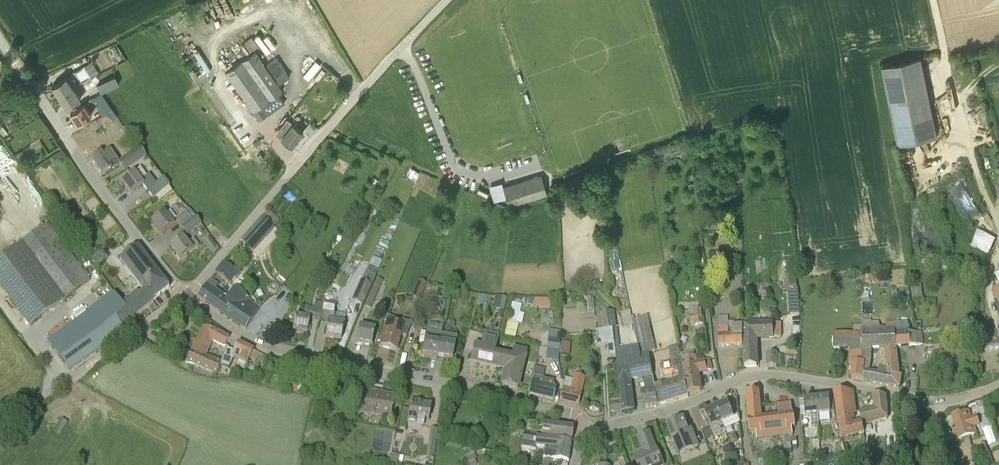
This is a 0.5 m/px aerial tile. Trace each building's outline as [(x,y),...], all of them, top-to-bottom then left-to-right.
[(306,6),(297,11),(303,21),(312,15),(306,6)] [(211,38),(201,43),(206,53),(216,49),(211,38)] [(203,48),(195,53),(206,73),(214,68),(203,48)] [(282,90),(255,51),(226,72),(253,111),(282,90)] [(287,72),(277,57),(267,64),(277,79),(287,72)] [(921,57),(882,65),(898,144),(937,136),(921,57)] [(310,79),(323,64),(317,60),(305,74),(310,79)] [(82,82),(90,77),(83,66),(75,72),(82,82)] [(119,83),(115,75),(97,85),(101,93),(119,83)] [(59,97),(73,88),(66,76),(52,86),(53,86),(55,90),(59,97)] [(67,108),(81,99),(73,88),(59,97),(64,103),(67,107),(66,107),(67,108)] [(94,97),(99,105),(106,100),(101,93),(94,97)] [(111,109),(106,100),(99,105),(97,106),(103,114),(95,119),(96,119),(111,109)] [(78,124),(91,115),(84,104),(70,113),(75,120),(75,119),(78,123),(77,124),(78,124)] [(113,121),(118,117),(112,109),(111,109),(96,119),(99,124),(110,117),(113,121)] [(303,131),(288,119),(276,133),(291,145),(303,131)] [(4,136),(8,133),(4,128),(0,122),(0,131),(4,136)] [(777,139),(775,131),(763,132),(764,141),(777,139)] [(124,171),(145,157),(140,148),(119,162),(124,171)] [(102,176),(119,165),(109,149),(92,160),(102,176)] [(30,162),(31,161),(33,160),(28,153),(26,155),(23,151),(16,155),(23,166),(28,163),(30,162)] [(149,175),(147,176),(140,167),(121,182),(131,194),(143,185),(153,198),(156,196),(156,197),(169,188),(168,187),(169,186),(164,178),(156,184),(149,175)] [(412,176),(416,178),(419,172),(415,170),(416,170),(412,168),(408,176),(412,177),(412,176)] [(541,175),(503,187),(509,206),(547,194),(541,175)] [(159,201),(172,191),(169,188),(156,197),(159,201)] [(181,228),(195,217),(181,199),(177,202),(185,212),(171,222),(164,212),(151,222),(162,235),(178,223),(181,228)] [(978,212),(971,216),(974,221),(981,217),(978,212)] [(991,222),(986,213),(982,217),(988,224),(991,222)] [(187,235),(201,224),(195,217),(181,228),(187,235)] [(241,241),(252,251),(274,227),(263,217),(241,241)] [(48,222),(0,258),(0,288),(29,327),(67,299),(66,298),(91,279),(48,222)] [(978,232),(971,248),(988,256),(995,240),(978,232)] [(193,238),(187,243),(183,237),(170,247),(180,259),(198,245),(193,238)] [(212,250),(215,247),(208,238),(205,241),(212,250)] [(154,300),(169,288),(137,247),(120,260),(144,291),(139,295),(140,296),(147,290),(154,300)] [(373,257),(381,261),(384,256),(375,252),(373,257)] [(235,272),(231,269),(223,263),(215,274),(228,283),(229,281),(235,272)] [(612,275),(620,273),(618,264),(610,266),(612,275)] [(786,267),(786,275),(795,274),(794,267),(786,267)] [(370,285),(374,276),(367,272),(362,282),(352,301),(362,305),(371,286),(370,285)] [(371,292),(377,294),(383,280),(377,277),(371,292)] [(419,299),(425,284),(418,281),(412,296),(419,299)] [(250,299),(233,289),(226,299),(212,289),(215,286),(209,282),(197,297),(245,330),(260,308),(249,301),(250,299)] [(709,299),(718,298),(717,284),(711,284),(707,285),(709,299)] [(913,299),(924,298),(923,284),(913,285),(913,299)] [(120,326),(154,300),(147,290),(140,296),(139,295),(137,293),(121,303),(115,296),(49,338),(71,369),(125,331),(120,326)] [(370,309),(377,294),(371,292),(364,306),(370,309)] [(497,318),(501,319),(506,298),(495,297),(493,304),(496,305),(495,310),(498,311),(497,318)] [(536,307),(550,307),(550,299),(536,298),(536,307)] [(320,321),(324,301),(323,301),(322,308),(315,306),(314,308),(307,307),(305,318),(296,316),(293,330),(308,333),(311,319),(320,321)] [(341,339),(345,323),(333,321),(337,303),(324,301),(320,321),(328,322),(326,336),(341,339)] [(705,325),(703,309),(692,310),(693,316),(694,323),(694,326),(699,325),(700,329),(705,328),(704,325),(705,325)] [(519,323),(522,324),(524,314),(520,313),(510,311),(508,321),(511,321),(512,322),(519,323)] [(406,337),(411,323),(386,316),(384,322),(387,323),(381,346),(396,350),(401,335),(406,337)] [(743,346),(742,325),(735,325),(735,322),(729,322),(728,316),(719,316),(719,335),(718,335),(719,347),(743,346)] [(638,346),(640,355),(649,353),(641,317),(632,319),(633,323),(634,325),(638,346)] [(781,337),(781,323),(772,323),(772,322),(744,322),(745,367),(757,367),(757,338),(773,337),(781,337)] [(213,340),(225,346),(229,338),(218,333),(204,326),(186,362),(193,364),(199,366),(217,373),(220,364),(221,364),(221,361),(205,356),(213,340)] [(372,345),(375,329),(360,326),(357,342),(372,345)] [(895,327),(862,326),(862,336),(862,352),(862,364),(864,364),(864,371),(863,380),(864,380),(864,382),(890,387),(892,376),(887,374),(887,367),(879,367),(878,373),(869,371),(871,365),(871,350),(883,349),(882,343),(895,343),(895,327)] [(916,345),(915,333),(910,334),(910,327),(895,327),(895,343),(882,343),(883,349),(885,349),(886,356),(887,367),(887,374),(892,376),(890,387),(899,389),(902,376),(899,376),(895,347),(910,347),(910,346),(916,345)] [(608,345),(609,356),(617,355),(616,350),(614,329),(599,331),(600,345),(608,345)] [(511,357),(501,354),(495,353),(499,334),(484,331),(480,348),(474,347),(470,362),(505,370),(502,385),(517,389),(527,350),(513,347),(511,357)] [(442,335),(427,332),(423,355),(438,357),(442,335)] [(862,352),(862,336),(853,335),(834,333),(833,348),(851,350),(850,363),(853,363),(851,379),(863,380),(864,371),(864,364),(862,364),(862,352)] [(453,360),(457,338),(442,335),(438,357),(453,360)] [(558,359),(560,339),(548,337),(546,358),(558,359)] [(233,358),(246,365),(253,350),(238,343),(234,351),(227,347),(221,361),(221,364),(228,368),(233,358)] [(560,343),(559,353),(565,353),(567,353),(567,344),(566,343),(560,343)] [(645,409),(659,406),(655,387),(649,353),(640,355),(638,346),(619,350),(616,350),(617,355),(618,367),(621,402),(622,410),(623,413),(634,411),(631,380),(643,378),(644,384),(640,385),(645,409)] [(694,351),(682,353),(683,360),(689,396),(701,391),(698,373),(712,370),(710,360),(705,361),(704,360),(697,361),(697,357),(695,357),(694,351)] [(777,355),(777,354),(768,354),(768,367),(777,367),(777,366),(781,366),(780,355),(777,355)] [(679,381),(655,387),(659,406),(689,397),(689,396),(683,360),(682,360),(674,361),(676,372),(678,372),(679,381)] [(560,402),(578,406),(583,376),(573,374),(572,379),(565,378),(560,402)] [(549,381),(549,380),(534,376),(529,395),(553,400),(556,390),(554,383),(549,381)] [(296,391),(298,384),(291,382),(290,385),(289,384),(288,388),(296,391)] [(363,412),(390,417),(394,396),(382,394),(384,387),(375,385),(373,392),(367,391),(363,412)] [(761,418),(759,392),(747,394),(751,432),(795,427),(794,414),(792,414),(791,404),(778,405),(779,416),(761,418)] [(835,393),(845,439),(865,435),(863,426),(889,420),(888,417),(887,397),(872,394),(874,409),(859,412),(861,421),(851,423),(851,419),(854,419),(853,414),(857,413),(853,392),(835,393)] [(818,414),(831,413),(830,399),(817,400),(818,414)] [(818,414),(817,400),(805,400),(805,415),(810,414),(811,425),(818,425),(818,414)] [(425,418),(428,419),(431,405),(412,401),(408,423),(424,425),(425,418)] [(612,411),(622,410),(621,402),(611,403),(612,411)] [(739,416),(734,417),(728,403),(718,408),(717,406),(717,408),(725,429),(740,423),(739,416)] [(725,429),(717,408),(716,409),(715,407),(714,407),(715,409),(705,413),(711,428),(714,435),(725,430),(725,429)] [(956,440),(971,435),(976,433),(974,427),(979,426),(975,416),(971,418),(969,412),(953,417),(957,431),(954,432),(954,435),(956,440)] [(61,433),(70,423),(64,418),(55,428),(61,433)] [(692,430),(689,431),(684,419),(668,426),(673,440),(676,439),(682,453),(699,446),(692,430)] [(549,436),(572,440),(573,428),(543,425),(541,435),(549,436)] [(429,437),(436,439),(438,429),(430,428),(429,437)] [(571,443),(537,438),(536,441),(533,441),(534,435),(524,433),(523,438),(521,446),(535,449),(536,446),(545,448),(570,451),(571,443)] [(738,441),(735,433),(728,437),(731,444),(738,441)] [(655,447),(650,434),(638,439),(644,451),(634,456),(638,464),(664,464),(656,446),(655,447)] [(433,459),(436,439),(429,437),(426,458),(433,459)] [(476,446),(482,448),(484,442),(478,440),(476,446)] [(972,448),(973,449),(976,458),(988,452),(984,444),(972,448)] [(722,448),(724,454),(732,451),(730,445),(722,448)] [(570,451),(545,448),(543,459),(542,464),(552,464),(552,460),(569,462),(570,451)] [(493,457),(501,459),(502,450),(495,449),(493,457)] [(398,464),(400,456),(391,454),(389,462),(398,464)]
